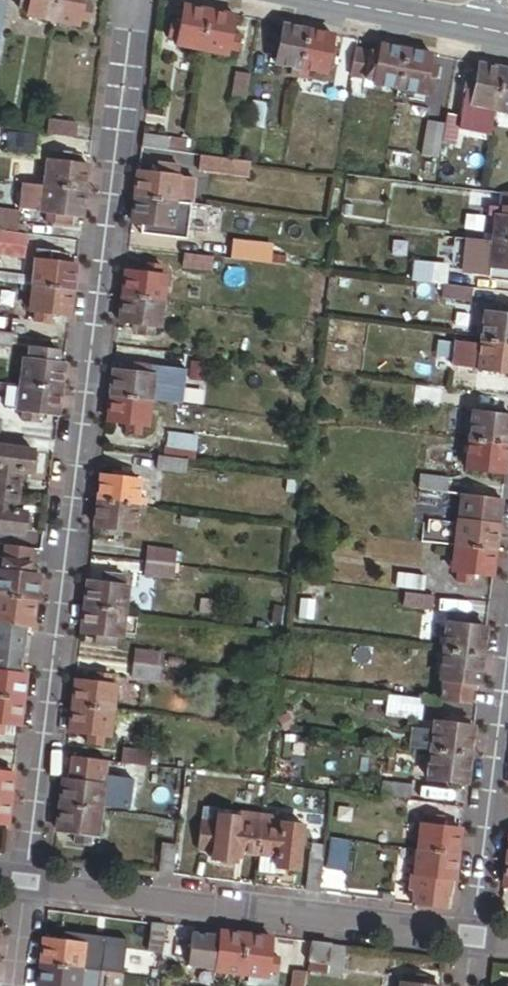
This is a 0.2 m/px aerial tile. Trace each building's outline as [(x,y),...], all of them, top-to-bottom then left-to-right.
[(83,0),(22,0),(21,7),(30,9),(29,14),(78,24),(79,19),(89,21),(92,6),(82,4),(83,0)] [(231,34),(235,14),(185,4),(181,23),(172,22),(168,37),(179,39),(178,44),(227,54),(228,49),(237,50),(240,36),(231,34)] [(301,76),(310,29),(284,24),(282,36),(276,35),(273,51),(279,52),(276,64),(292,67),(290,74),(301,76)] [(333,63),(337,46),(331,45),(334,34),(310,29),(301,76),(307,77),(309,70),(325,73),(328,62),(333,63)] [(398,94),(407,49),(382,44),(380,52),(357,47),(351,78),(390,86),(388,93),(398,94)] [(431,82),(434,66),(428,65),(430,53),(407,49),(398,94),(406,96),(407,89),(423,92),(425,81),(431,82)] [(480,64),(476,83),(467,81),(464,96),(473,98),(472,103),(507,110),(507,69),(480,64)] [(247,102),(253,75),(239,72),(234,100),(247,102)] [(343,110),(348,84),(334,81),(328,107),(343,110)] [(439,136),(445,108),(429,105),(423,133),(439,136)] [(418,133),(422,112),(397,107),(393,128),(403,130),(418,133)] [(456,146),(462,116),(448,113),(442,143),(456,146)] [(76,135),(78,122),(49,118),(48,132),(76,135)] [(399,147),(403,130),(393,128),(389,145),(399,147)] [(37,154),(39,136),(9,132),(7,150),(37,154)] [(190,152),(192,138),(144,132),(142,146),(190,152)] [(86,187),(89,166),(70,163),(71,152),(56,150),(55,161),(49,160),(46,182),(86,187)] [(246,175),(248,159),(198,153),(196,169),(246,175)] [(187,202),(190,177),(174,175),(175,165),(160,163),(158,174),(139,171),(136,196),(187,202)] [(83,214),(86,187),(46,182),(27,180),(24,206),(49,209),(48,218),(73,221),(74,213),(83,214)] [(505,192),(502,216),(496,215),(490,264),(496,265),(495,275),(507,277),(507,192),(505,192)] [(184,238),(188,202),(187,202),(136,196),(133,221),(140,222),(151,223),(149,233),(184,238)] [(20,211),(0,209),(0,227),(18,229),(20,211)] [(149,233),(151,223),(140,222),(139,232),(149,233)] [(222,232),(200,229),(199,239),(194,239),(192,251),(219,255),(222,232)] [(28,235),(0,232),(0,253),(25,256),(28,235)] [(227,254),(268,261),(271,241),(230,234),(227,254)] [(74,289),(77,265),(67,264),(69,254),(44,251),(43,261),(37,260),(35,275),(34,284),(74,289)] [(213,270),(214,255),(184,251),(182,266),(213,270)] [(411,257),(410,277),(444,280),(446,260),(411,257)] [(164,300),(167,276),(161,276),(162,266),(147,264),(146,273),(127,271),(124,295),(164,300)] [(35,275),(17,272),(4,271),(0,270),(0,280),(34,284),(35,275)] [(471,302),(473,286),(443,282),(441,298),(471,302)] [(71,314),(74,289),(34,284),(31,308),(37,309),(36,318),(51,320),(52,311),(71,314)] [(161,325),(164,300),(124,295),(121,320),(140,323),(139,332),(154,334),(155,325),(161,325)] [(501,305),(500,314),(485,312),(481,340),(507,344),(507,306),(501,305)] [(14,314),(0,312),(0,326),(13,327),(14,314)] [(13,331),(0,330),(0,345),(11,346),(13,331)] [(481,340),(457,337),(453,363),(507,370),(507,344),(481,340)] [(62,389),(65,363),(58,362),(59,349),(28,346),(27,358),(24,358),(21,384),(62,389)] [(152,399),(155,375),(148,374),(150,364),(135,362),(134,372),(115,370),(112,394),(152,399)] [(310,384),(310,373),(297,372),(297,382),(310,384)] [(59,412),(62,389),(21,384),(18,408),(25,408),(24,417),(38,419),(39,410),(59,412)] [(151,405),(152,399),(112,394),(108,420),(128,422),(127,431),(141,433),(142,424),(149,425),(151,405)] [(190,418),(191,405),(191,404),(152,399),(151,405),(166,407),(173,416),(190,418)] [(507,454),(507,416),(473,411),(469,443),(463,442),(462,448),(468,449),(466,465),(506,470),(507,454)] [(197,447),(199,435),(169,432),(168,444),(197,447)] [(35,448),(0,444),(0,486),(19,489),(22,471),(32,472),(35,448)] [(196,458),(197,447),(168,444),(167,455),(190,457),(196,458)] [(331,462),(321,453),(313,462),(324,471),(331,462)] [(188,471),(190,457),(167,455),(161,454),(160,467),(188,471)] [(146,515),(148,497),(140,496),(142,480),(128,479),(129,473),(114,471),(113,477),(102,476),(96,525),(107,527),(107,531),(122,533),(122,528),(136,530),(138,514),(146,515)] [(446,490),(448,478),(419,474),(418,487),(446,490)] [(19,489),(0,486),(0,531),(24,534),(27,511),(17,510),(19,489)] [(496,550),(503,497),(462,492),(456,545),(496,550)] [(197,529),(198,519),(181,517),(180,527),(197,529)] [(34,547),(4,543),(1,569),(0,569),(0,594),(36,598),(39,575),(31,574),(34,547)] [(175,563),(176,549),(147,545),(145,559),(175,563)] [(493,574),(496,550),(456,545),(453,568),(459,569),(458,578),(472,580),(473,572),(493,574)] [(173,576),(175,563),(145,559),(144,573),(173,576)] [(425,589),(427,575),(400,571),(398,586),(425,589)] [(123,635),(129,586),(124,585),(125,576),(109,574),(108,583),(89,581),(83,630),(102,632),(101,643),(116,645),(118,634),(123,635)] [(431,608),(433,594),(405,590),(403,605),(431,608)] [(36,598),(0,594),(0,645),(24,648),(27,624),(33,625),(36,598)] [(314,608),(316,596),(301,595),(300,606),(314,608)] [(483,655),(487,627),(447,622),(444,650),(483,655)] [(24,648),(0,645),(0,696),(24,699),(27,673),(21,672),(24,648)] [(164,666),(165,652),(136,649),(134,662),(164,666)] [(480,682),(483,655),(444,650),(440,676),(460,679),(459,688),(450,686),(448,701),(470,704),(473,681),(480,682)] [(164,686),(166,668),(135,664),(133,682),(164,686)] [(111,734),(117,685),(111,684),(112,674),(97,672),(96,682),(76,679),(70,729),(90,732),(89,742),(104,744),(105,734),(111,734)] [(421,720),(424,698),(388,693),(385,715),(421,720)] [(24,699),(0,696),(0,730),(15,732),(16,722),(21,723),(24,699)] [(468,781),(474,726),(467,725),(468,719),(448,716),(447,723),(434,721),(433,729),(412,727),(410,748),(431,751),(428,776),(468,781)] [(150,765),(152,751),(122,747),(120,761),(150,765)] [(102,811),(108,759),(74,755),(71,780),(65,780),(62,806),(102,811)] [(15,773),(7,772),(8,764),(0,763),(0,821),(9,822),(15,773)] [(410,799),(412,784),(381,780),(379,795),(390,796),(410,799)] [(408,812),(410,799),(390,796),(388,810),(408,812)] [(99,834),(102,811),(62,806),(59,829),(78,831),(76,842),(92,844),(93,833),(99,834)] [(256,854),(262,813),(243,810),(242,817),(218,814),(217,821),(200,819),(197,849),(213,852),(212,858),(237,862),(238,851),(256,854)] [(299,869),(305,826),(283,823),(284,815),(262,813),(256,854),(255,868),(276,871),(276,866),(299,869)] [(459,854),(462,829),(452,828),(454,818),(429,815),(428,826),(421,825),(418,849),(459,854)] [(328,836),(326,865),(346,866),(348,837),(328,836)] [(173,873),(176,845),(163,844),(160,871),(173,873)] [(456,878),(459,854),(418,849),(415,873),(422,874),(420,884),(434,886),(436,875),(456,878)] [(320,891),(323,864),(309,862),(306,890),(320,891)] [(166,952),(170,923),(155,922),(152,950),(166,952)] [(279,972),(281,956),(271,955),(273,936),(223,930),(222,935),(192,931),(188,965),(269,975),(270,971),(279,972)] [(85,944),(80,943),(81,933),(66,931),(65,941),(45,938),(39,985),(80,985),(85,944)] [(341,975),(345,945),(314,941),(310,972),(341,975)] [(309,972),(294,970),(292,985),(307,985),(309,972)] [(423,985),(424,979),(424,976),(410,975),(408,984),(403,983),(402,985),(426,985),(423,985)]
